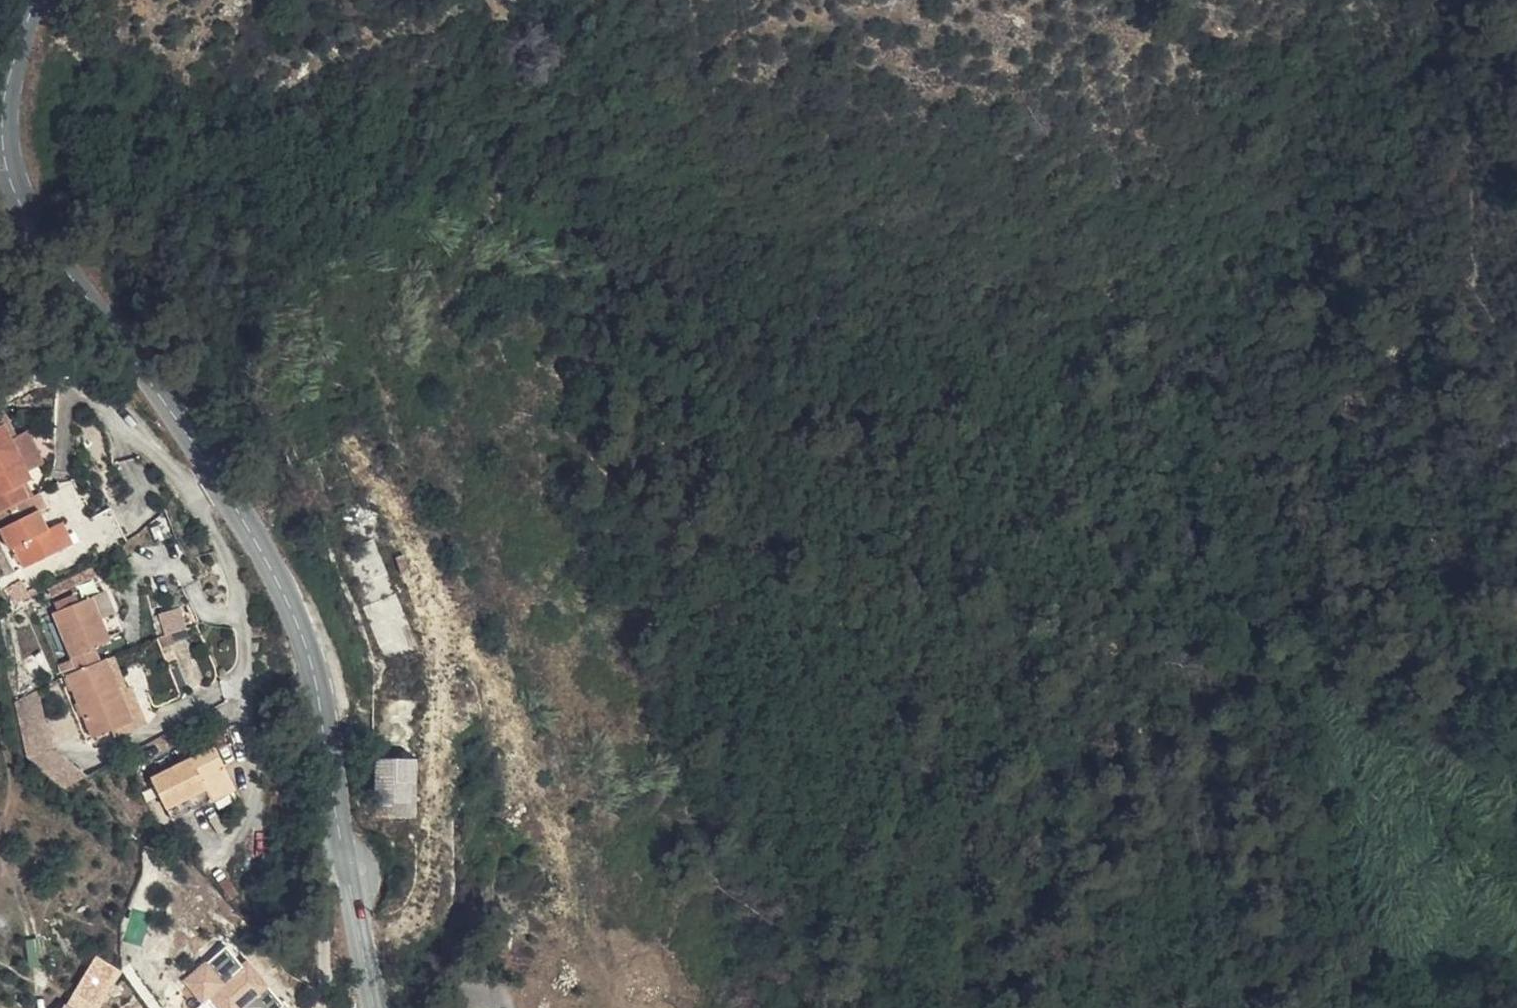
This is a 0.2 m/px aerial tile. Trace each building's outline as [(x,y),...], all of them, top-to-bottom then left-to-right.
[(34,459),(18,427),(4,434),(19,466),(34,459)] [(0,436),(0,543),(2,547),(9,544),(17,564),(60,543),(54,532),(45,537),(40,528),(44,527),(34,506),(38,503),(31,489),(21,494),(15,481),(24,477),(19,466),(4,434),(0,436)] [(65,540),(56,520),(44,527),(40,528),(45,537),(54,532),(60,543),(65,540)] [(14,577),(0,583),(0,584),(7,602),(21,595),(14,577)] [(107,614),(119,608),(110,589),(98,595),(107,614)] [(72,592),(51,599),(53,606),(74,599),(72,592)] [(64,669),(88,662),(84,649),(101,643),(84,596),(74,599),(53,606),(46,608),(61,655),(53,659),(56,672),(64,669)] [(180,636),(173,612),(150,618),(157,643),(180,636)] [(115,693),(101,658),(94,660),(114,723),(99,727),(103,736),(128,725),(117,693),(115,693)] [(88,662),(64,669),(84,732),(99,727),(114,723),(94,660),(88,662)] [(40,747),(26,682),(3,689),(5,715),(10,744),(14,755),(40,747)] [(218,796),(194,745),(177,753),(181,762),(167,768),(165,764),(130,780),(148,816),(189,799),(194,809),(218,796)] [(63,782),(40,747),(14,755),(15,761),(22,772),(30,782),(37,789),(42,792),(63,782)] [(378,756),(379,815),(421,814),(419,754),(378,756)] [(186,978),(206,1000),(216,995),(228,1007),(243,1007),(247,1005),(266,1006),(267,1007),(280,1007),(287,1002),(250,957),(245,962),(229,944),(186,978)]
